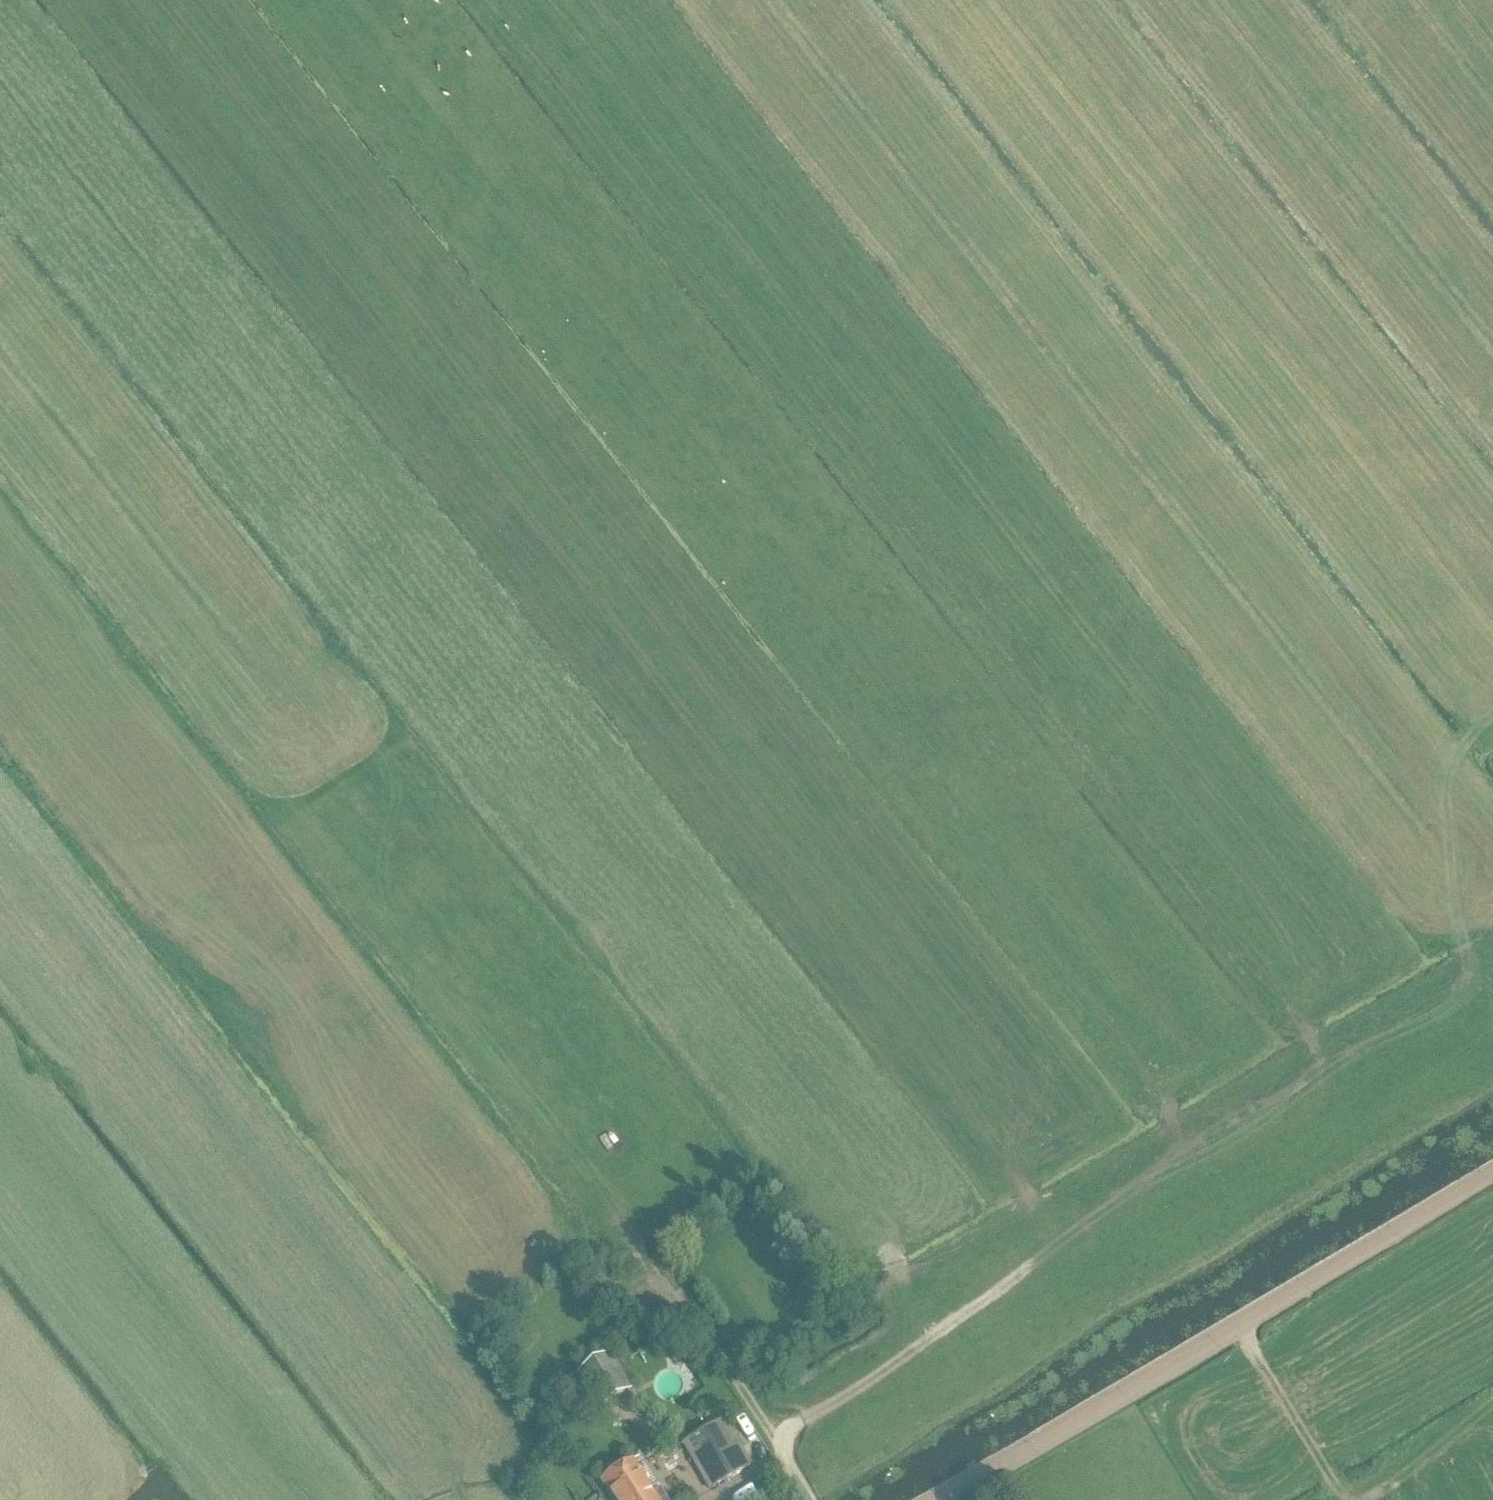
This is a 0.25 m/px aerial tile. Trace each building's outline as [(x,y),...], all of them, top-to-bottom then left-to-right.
[(601,1408),(631,1390),(610,1355),(580,1374),(601,1408)] [(710,1489),(751,1465),(725,1420),(684,1444),(710,1489)] [(602,1483),(613,1499),(667,1499),(658,1485),(651,1490),(633,1462),(602,1483)]
